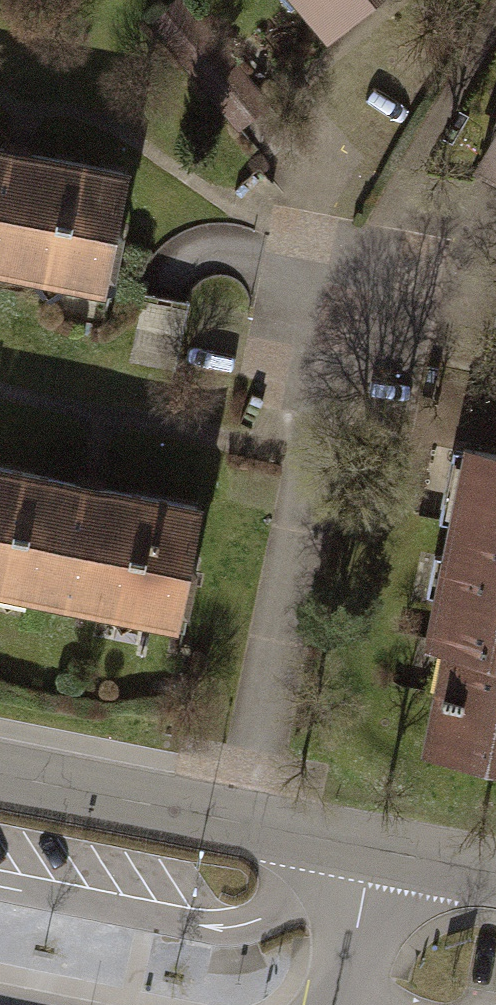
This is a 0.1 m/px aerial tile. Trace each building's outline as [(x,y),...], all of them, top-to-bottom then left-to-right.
[(318,41),(366,0),(279,0),(318,41)] [(478,165),(495,175),(495,133),(478,165)] [(0,142),(0,265),(106,285),(129,167),(36,149),(7,144),(0,142)] [(429,743),(495,755),(495,456),(475,452),(462,521),(459,521),(452,554),(461,556),(455,594),(441,592),(433,638),(463,643),(455,687),(440,684),(429,743)] [(0,464),(0,582),(177,617),(199,505),(113,488),(82,481),(0,464)] [(0,839),(0,888),(11,841),(0,839)]
